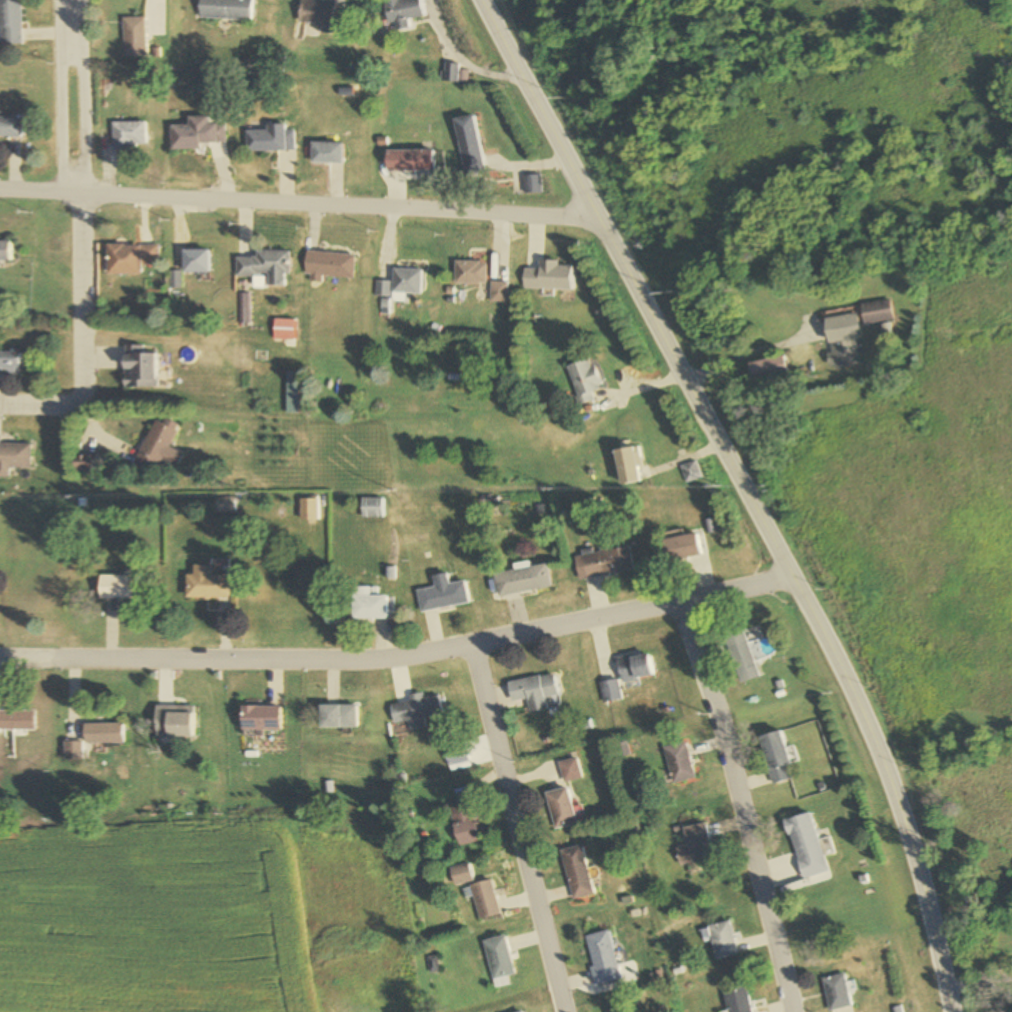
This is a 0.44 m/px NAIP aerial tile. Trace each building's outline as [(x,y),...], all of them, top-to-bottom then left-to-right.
[(21,44),(21,0),(0,0),(0,44),(21,44)] [(253,0),(199,0),(198,18),(252,20),(253,0)] [(299,22),(321,22),(321,32),(335,32),(335,0),(299,0),(299,22)] [(389,30),(410,27),(408,18),(423,16),(421,0),(385,0),(389,30)] [(125,55),(147,55),(147,14),(125,14),(125,55)] [(170,125),(170,147),(226,146),(226,125),(209,125),(209,116),(189,117),(189,125),(170,125)] [(464,176),(484,173),(475,116),(455,119),(464,176)] [(21,138),(21,117),(0,117),(0,138),(21,138)] [(112,122),(112,149),(146,148),(146,122),(112,122)] [(247,131),(247,153),(296,151),(296,130),(286,131),(286,125),(267,125),(267,131),(247,131)] [(312,164),(343,164),(343,143),(312,143),(312,164)] [(386,171),(434,171),(434,150),(386,150),(386,171)] [(542,193),(540,175),(522,176),(524,195),(542,193)] [(10,261),(10,241),(0,241),(0,261),(10,261)] [(157,245),(105,245),(106,274),(141,274),(141,264),(157,264),(157,245)] [(181,250),(181,272),(209,272),(209,250),(181,250)] [(290,275),(290,250),(255,250),(255,257),(235,257),(235,276),(267,276),(267,285),(285,286),(285,274),(290,275)] [(354,278),(356,254),(306,251),(305,275),(354,278)] [(455,283),(487,283),(487,261),(455,261),(455,283)] [(422,269),(393,269),(393,293),(422,293),(422,269)] [(491,281),(491,301),(509,301),(509,281),(491,281)] [(865,325),(894,319),(890,299),(861,304),(865,325)] [(825,317),(831,369),(864,365),(858,313),(825,317)] [(274,339),(293,339),(293,319),(274,319),(274,339)] [(144,345),(123,345),(123,387),(156,387),(156,353),(144,353),(144,345)] [(0,351),(0,374),(19,374),(19,351),(0,351)] [(591,391),(602,387),(592,357),(567,365),(579,405),(595,400),(591,391)] [(750,362),(753,379),(788,373),(785,357),(750,362)] [(168,447),(178,425),(155,416),(133,468),(154,477),(161,459),(177,466),(183,453),(168,447)] [(10,477),(10,467),(30,467),(30,442),(0,442),(0,477),(10,477)] [(619,448),(619,484),(640,484),(640,448),(619,448)] [(75,455),(75,473),(95,473),(95,455),(75,455)] [(688,483),(698,479),(691,464),(682,468),(688,483)] [(362,518),(384,518),(384,497),(362,497),(362,518)] [(216,513),(233,513),(233,498),(216,498),(216,513)] [(318,498),(301,498),(300,520),(318,520),(318,498)] [(702,556),(699,533),(664,539),(668,562),(702,556)] [(586,578),(635,571),(631,546),(616,548),(614,537),(598,539),(600,553),(583,556),(586,578)] [(186,575),(186,598),(228,598),(228,575),(211,575),(211,565),(194,565),(194,575),(186,575)] [(552,588),(548,565),(491,573),(494,597),(552,588)] [(465,581),(450,584),(448,573),(433,575),(435,587),(416,590),(420,612),(469,605),(465,581)] [(100,599),(134,599),(134,576),(100,576),(100,599)] [(352,620),(386,620),(386,596),(369,596),(369,587),(352,587),(352,620)] [(745,629),(725,635),(740,683),(760,677),(745,629)] [(621,683),(655,675),(649,652),(615,660),(621,683)] [(511,702),(527,700),(529,713),(548,710),(547,698),(560,696),(556,674),(508,682),(511,702)] [(620,701),(618,680),(600,682),(602,703),(620,701)] [(425,729),(424,719),(440,717),(438,696),(389,702),(392,724),(407,722),(408,731),(425,729)] [(319,729),(357,729),(357,705),(319,705),(319,729)] [(193,738),(193,707),(155,707),(155,738),(193,738)] [(279,731),(279,707),(241,707),(241,731),(279,731)] [(38,709),(0,709),(0,731),(38,731),(38,709)] [(65,743),(66,762),(84,762),(84,747),(123,747),(123,724),(84,724),(84,742),(65,743)] [(781,731),(760,737),(772,784),(793,779),(781,731)] [(469,762),(463,740),(442,746),(448,768),(469,762)] [(695,780),(686,742),(664,747),(672,785),(695,780)] [(578,758),(560,762),(564,784),(583,780),(578,758)] [(556,829),(577,823),(568,788),(546,793),(556,829)] [(450,808),(459,846),(480,841),(471,803),(450,808)] [(785,820),(798,864),(823,857),(810,813),(785,820)] [(690,870),(715,865),(705,822),(681,828),(690,870)] [(583,846),(562,850),(572,899),(593,895),(583,846)] [(474,881),(469,863),(450,868),(455,886),(474,881)] [(478,920),(499,915),(491,880),(470,885),(478,920)] [(739,954),(728,920),(707,927),(718,960),(739,954)] [(595,986),(621,981),(613,932),(587,936),(595,986)] [(483,941),(493,988),(505,985),(503,977),(513,974),(504,936),(483,941)] [(831,1011),(852,1007),(844,974),(823,979),(831,1011)] [(746,987),(723,993),(729,1011),(752,1011),(746,987)]
